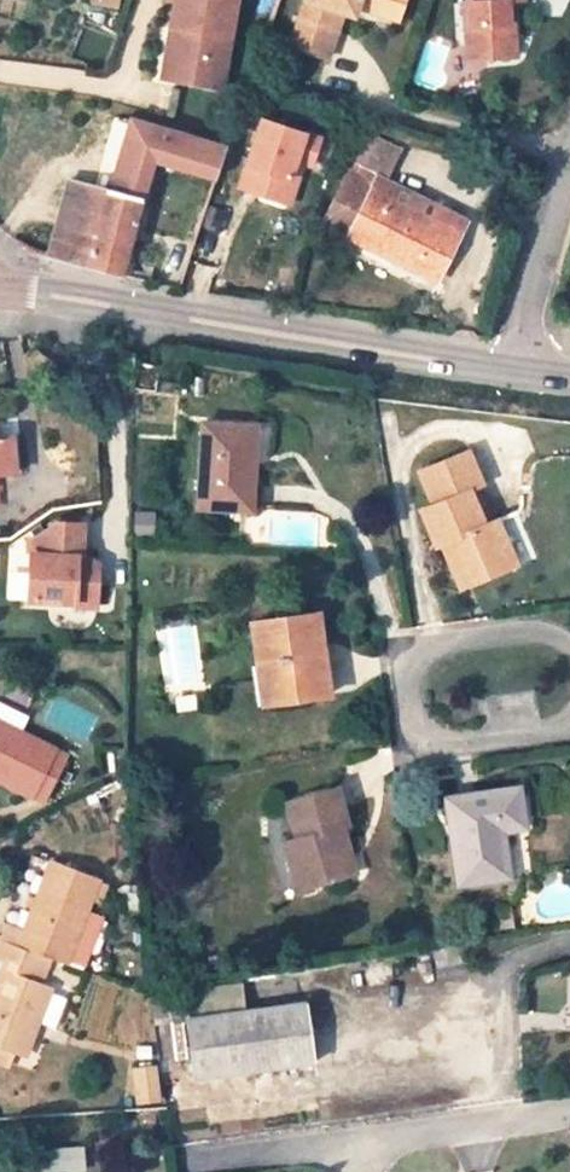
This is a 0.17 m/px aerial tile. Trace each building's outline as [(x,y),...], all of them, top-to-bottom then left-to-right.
[(182,22),(172,76),(221,84),(236,0),(173,0),(170,20),(182,22)] [(379,4),(397,10),(400,0),(308,0),(307,0),(303,0),(296,20),(325,30),(333,9),(340,12),(351,15),(353,7),(375,14),(379,4)] [(462,66),(511,63),(507,8),(518,7),(517,0),(464,0),(465,29),(461,30),(462,66)] [(393,20),(397,10),(379,4),(375,14),(393,20)] [(333,9),(325,30),(296,20),(287,45),(324,57),(340,12),(333,9)] [(172,76),(182,22),(170,20),(161,74),(172,76)] [(212,181),(223,147),(122,117),(113,151),(102,190),(66,181),(47,254),(120,273),(137,206),(187,220),(184,231),(191,233),(195,222),(199,223),(212,181)] [(314,142),(257,120),(235,190),(277,205),(289,169),(297,165),(306,168),(314,142)] [(322,223),(433,279),(458,231),(380,191),(398,156),(368,141),(350,176),(347,175),(322,223)] [(289,169),(277,205),(284,208),(297,165),(289,169)] [(137,365),(134,388),(155,392),(158,369),(137,365)] [(245,510),(247,484),(252,484),(256,427),(202,424),(197,507),(245,510)] [(15,473),(12,436),(0,437),(0,474),(15,473)] [(417,472),(432,505),(467,490),(480,485),(466,452),(417,472)] [(462,565),(471,584),(514,566),(516,565),(496,521),(483,526),(467,490),(432,505),(420,510),(436,548),(442,545),(452,569),(462,565)] [(54,525),(33,541),(33,556),(29,556),(29,577),(29,603),(96,603),(97,574),(75,573),(75,556),(79,556),(79,525),(54,525)] [(461,588),(471,584),(462,565),(452,569),(461,588)] [(29,577),(11,577),(11,603),(29,603),(29,577)] [(250,706),(328,695),(317,615),(252,623),(259,665),(244,667),(250,706)] [(0,723),(0,782),(30,797),(54,749),(0,723)] [(445,797),(458,885),(508,878),(502,832),(524,828),(518,787),(445,797)] [(335,856),(350,853),(342,827),(349,825),(338,788),(287,803),(297,839),(283,844),(297,889),(341,877),(335,856)] [(356,872),(350,853),(335,856),(341,877),(356,872)] [(22,931),(9,926),(6,925),(0,940),(48,958),(66,964),(98,880),(50,862),(37,895),(22,931)] [(22,931),(37,895),(24,890),(9,926),(22,931)] [(38,984),(48,958),(0,940),(0,960),(4,962),(0,971),(0,1045),(25,1054),(49,989),(38,984)] [(192,1079),(314,1062),(306,1002),(183,1020),(192,1079)] [(133,1111),(155,1109),(153,1083),(132,1084),(133,1111)]
